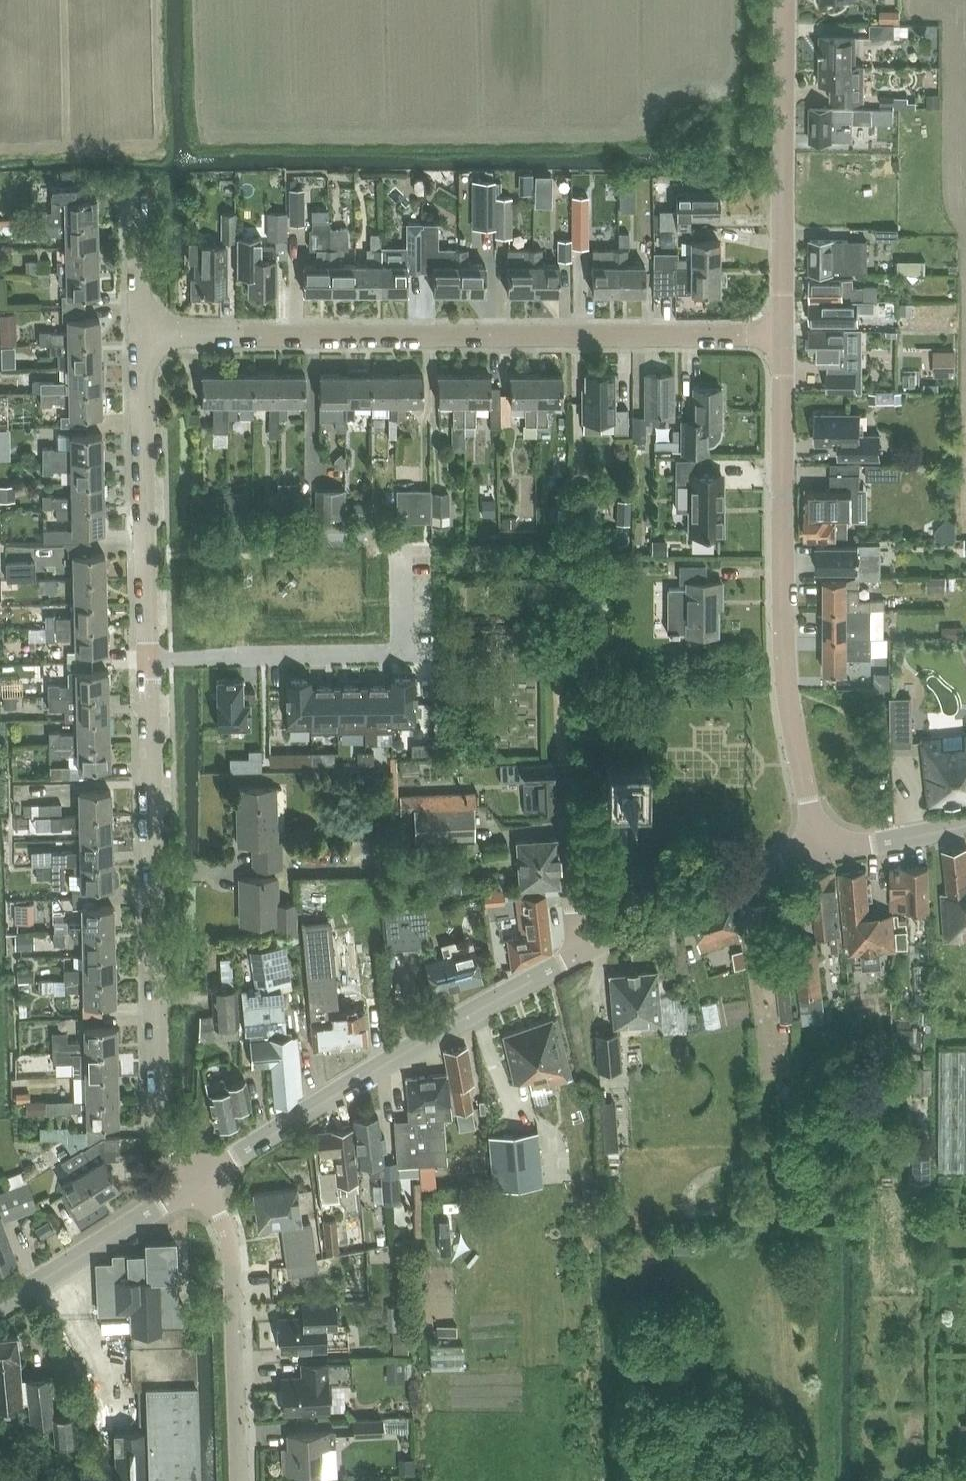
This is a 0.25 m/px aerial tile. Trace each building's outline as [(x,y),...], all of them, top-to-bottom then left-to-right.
[(894,36),(894,24),(871,24),(871,36),(894,36)] [(856,36),(820,36),(820,67),(856,67),(856,36)] [(856,67),(820,67),(820,86),(831,86),(831,102),(865,102),(865,67),(856,67)] [(940,94),(927,94),(927,108),(940,108),(940,94)] [(894,96),(881,96),(881,105),(894,105),(894,96)] [(810,108),(809,140),(832,140),(852,140),(852,124),(852,109),(833,108),(810,108)] [(852,109),(852,124),(873,124),(873,109),(852,109)] [(693,132),(702,132),(702,124),(693,123),(693,132)] [(551,176),(535,176),(535,206),(551,206),(551,176)] [(477,227),(494,227),(494,181),(477,181),(477,227)] [(636,183),(621,183),(621,209),(636,209),(636,183)] [(47,211),(37,211),(37,223),(52,223),(97,222),(96,197),(82,198),(82,185),(51,186),(52,213),(47,213),(47,211)] [(289,189),(290,223),(304,223),(304,189),(289,189)] [(660,227),(689,227),(689,217),(719,217),(719,192),(676,192),(675,208),(660,208),(660,227)] [(495,236),(511,236),(511,196),(496,196),(495,236)] [(572,247),(588,247),(588,197),(572,197),(572,247)] [(221,239),(235,239),(236,212),(222,212),(221,239)] [(268,212),(268,238),(286,238),(285,212),(268,212)] [(965,225),(965,213),(954,213),(954,225),(965,225)] [(304,262),(304,291),(308,291),(308,294),(310,297),(317,297),(320,295),(320,291),(329,291),(329,227),(329,220),(312,220),(312,228),(309,228),(309,249),(316,249),(316,262),(304,262)] [(52,223),(37,223),(37,237),(48,237),(48,235),(66,234),(66,247),(97,246),(97,222),(52,223)] [(380,247),(380,291),(406,291),(406,271),(423,272),(423,223),(405,223),(406,247),(380,247)] [(438,224),(423,223),(423,272),(433,272),(433,294),(459,294),(460,250),(460,248),(438,247),(438,224)] [(329,291),(340,291),(340,295),(343,297),(350,297),(352,295),(352,291),(355,291),(355,262),(344,262),(344,249),(347,249),(347,227),(329,227),(329,291)] [(380,247),(380,228),(370,228),(370,248),(371,248),(371,262),(355,262),(355,291),(380,291),(380,247)] [(708,228),(694,228),(694,236),(708,236),(708,228)] [(898,229),(876,229),(876,240),(898,240),(898,229)] [(927,245),(949,244),(949,236),(926,237),(927,245)] [(261,237),(237,237),(237,276),(249,276),(249,293),(276,293),(276,258),(276,245),(261,245),(261,237)] [(559,238),(559,259),(570,259),(570,238),(559,238)] [(677,253),(654,253),(654,266),(719,266),(718,239),(690,240),(690,258),(677,258),(677,253)] [(810,271),(865,271),(865,239),(810,239),(810,271)] [(227,246),(203,245),(203,243),(189,243),(189,263),(196,263),(196,280),(192,280),(192,300),(221,300),(221,294),(227,294),(227,246)] [(66,260),(57,260),(57,272),(59,272),(98,271),(97,246),(66,247),(66,260)] [(533,291),(533,249),(507,248),(507,291),(533,291)] [(592,292),(618,291),(618,248),(592,248),(592,292)] [(618,291),(645,291),(644,263),(627,263),(627,248),(618,248),(618,291)] [(533,291),(559,292),(559,262),(541,262),(541,249),(533,249),(533,291)] [(459,294),(486,295),(486,266),(467,266),(467,251),(460,250),(459,294)] [(48,257),(37,258),(37,271),(48,271),(48,257)] [(926,261),(899,260),(899,273),(926,274),(926,261)] [(719,266),(654,266),(654,292),(719,292),(719,266)] [(48,271),(37,271),(38,284),(49,283),(48,271)] [(98,271),(59,272),(59,283),(67,283),(67,295),(67,296),(85,296),(98,295),(98,271)] [(810,279),(811,301),(875,300),(877,300),(877,286),(851,286),(851,279),(810,279)] [(875,300),(811,301),(811,322),(843,322),(859,322),(859,310),(875,310),(875,300)] [(50,331),(39,331),(40,344),(50,344),(99,342),(99,318),(85,318),(68,319),(68,332),(50,333),(50,331)] [(818,364),(841,364),(841,353),(844,353),(844,329),(811,329),(810,351),(819,351),(818,364)] [(99,342),(50,344),(50,353),(58,353),(58,368),(69,367),(100,367),(99,342)] [(14,347),(1,347),(1,360),(15,360),(14,347)] [(955,351),(934,351),(934,375),(955,375),(955,351)] [(41,382),(41,392),(101,391),(100,379),(104,379),(104,368),(100,368),(100,367),(69,367),(69,382),(41,382)] [(356,375),(346,375),(346,418),(354,418),(354,404),(372,404),(372,375),(369,375),(369,371),(366,369),(359,369),(356,371),(356,375)] [(828,390),(855,390),(855,372),(829,371),(828,390)] [(536,424),(536,373),(509,373),(510,402),(530,402),(530,406),(524,406),(524,424),(536,424)] [(562,373),(536,373),(536,424),(537,424),(547,424),(547,406),(542,406),(542,403),(562,403),(562,373)] [(228,375),(228,418),(236,418),(236,403),(254,403),(254,374),(228,375)] [(280,418),(280,374),(254,374),(254,403),(272,403),(272,418),(280,418)] [(306,374),(280,374),(280,418),(288,418),(288,403),(306,403),(306,374)] [(465,426),(476,426),(476,409),(471,409),(471,403),(491,403),(491,374),(465,375),(465,426)] [(615,433),(629,433),(629,409),(615,410),(615,374),(585,375),(585,401),(582,401),(583,422),(615,421),(615,433)] [(646,415),(633,415),(633,442),(646,442),(646,424),(659,424),(659,416),(673,416),(673,374),(646,374),(646,415)] [(202,404),(214,404),(215,433),(229,433),(228,418),(228,375),(202,375),(202,404)] [(346,375),(320,375),(320,421),(336,421),(336,430),(346,430),(346,418),(346,375)] [(372,404),(390,404),(390,418),(398,418),(397,375),(372,375),(372,404)] [(423,403),(423,375),(397,375),(398,418),(405,418),(405,403),(423,403)] [(465,375),(439,375),(439,403),(460,403),(460,409),(454,409),(455,426),(465,426),(465,375)] [(707,445),(711,445),(714,443),(719,438),(721,434),(721,431),(721,387),(693,387),(693,419),(681,419),(681,452),(707,452),(707,445)] [(101,391),(41,392),(41,402),(41,405),(52,404),(52,402),(70,401),(70,415),(70,416),(88,416),(101,415),(101,391)] [(492,422),(503,422),(502,392),(492,392),(492,422)] [(885,404),(885,393),(865,392),(865,403),(885,404)] [(816,443),(840,443),(839,458),(879,458),(879,434),(859,434),(859,413),(816,413),(816,443)] [(397,418),(388,418),(388,437),(397,437),(397,418)] [(53,447),(42,447),(42,460),(102,458),(102,434),(70,435),(71,448),(53,449),(53,447)] [(102,458),(42,460),(43,472),(53,472),(53,470),(71,470),(71,483),(103,483),(102,458)] [(677,478),(691,478),(691,535),(722,534),(721,474),(699,474),(699,460),(677,460),(677,478)] [(901,464),(867,464),(867,479),(901,479),(901,464)] [(542,468),(541,487),(552,487),(553,468),(542,468)] [(511,499),(522,500),(523,479),(512,479),(511,499)] [(54,495),(43,496),(43,508),(56,508),(103,507),(103,483),(71,483),(72,497),(54,497),(54,495)] [(297,483),(278,483),(279,517),(297,516),(297,483)] [(418,489),(396,489),(397,521),(430,521),(430,488),(418,489)] [(317,517),(346,518),(346,489),(317,489),(317,517)] [(808,519),(804,519),(805,537),(849,537),(849,520),(853,520),(853,489),(806,489),(806,511),(808,511),(808,519)] [(227,492),(227,525),(245,524),(245,492),(227,492)] [(450,492),(432,492),(432,527),(450,527),(450,492)] [(103,507),(56,508),(56,518),(72,518),(72,529),(73,532),(90,532),(104,532),(103,507)] [(955,528),(955,546),(965,545),(965,528),(955,528)] [(67,529),(43,530),(44,542),(67,542),(67,529)] [(855,577),(860,577),(860,576),(881,576),(881,544),(817,544),(817,568),(858,568),(858,576),(855,577)] [(91,554),(73,554),(74,579),(105,578),(104,554),(91,554)] [(35,562),(7,563),(7,580),(35,579),(35,562)] [(669,589),(667,589),(667,634),(669,634),(669,636),(679,636),(679,633),(687,633),(687,636),(717,635),(717,598),(721,598),(721,582),(705,582),(705,566),(680,566),(680,583),(687,583),(687,588),(669,589)] [(825,579),(825,609),(871,609),(885,609),(885,599),(860,599),(860,577),(855,577),(847,579),(825,579)] [(55,578),(46,578),(46,592),(56,592),(55,578)] [(105,578),(74,579),(74,603),(106,603),(105,578)] [(57,615),(39,616),(39,628),(46,628),(106,627),(106,603),(74,603),(75,617),(57,617),(57,615)] [(871,637),(871,609),(825,609),(825,637),(871,637)] [(935,625),(935,635),(956,636),(957,625),(935,625)] [(106,627),(46,628),(46,641),(57,641),(57,639),(75,638),(76,652),(67,652),(68,661),(92,661),(92,652),(107,652),(106,627)] [(872,658),(871,637),(825,637),(825,672),(848,672),(848,658),(872,658)] [(58,683),(48,683),(48,696),(108,695),(107,670),(92,670),(92,661),(68,661),(68,684),(58,684),(58,683)] [(415,676),(390,676),(390,684),(391,684),(391,726),(392,726),(416,726),(415,676)] [(242,678),(217,679),(217,727),(250,726),(249,702),(255,702),(255,690),(242,690),(242,678)] [(311,678),(286,678),(287,728),(310,727),(311,727),(310,685),(311,685),(311,678)] [(364,684),(337,685),(338,731),(365,731),(364,684)] [(390,684),(364,684),(365,731),(365,743),(377,743),(377,731),(392,730),(392,726),(391,726),(391,684),(390,684)] [(311,685),(310,685),(311,727),(310,727),(310,732),(338,731),(337,685),(311,685)] [(108,695),(48,696),(49,709),(65,708),(65,720),(78,719),(108,719),(108,695)] [(912,697),(895,697),(892,697),(892,745),(912,745),(912,697)] [(60,731),(49,731),(49,744),(109,743),(108,719),(78,719),(78,733),(60,733),(60,731)] [(922,737),(929,802),(929,804),(931,804),(946,802),(947,803),(949,803),(949,802),(959,800),(959,802),(961,802),(961,800),(965,800),(965,732),(964,733),(965,743),(944,745),(943,735),(922,737)] [(435,742),(427,743),(427,755),(436,755),(435,742)] [(109,743),(49,744),(50,757),(60,757),(60,755),(78,754),(79,767),(79,768),(88,768),(96,768),(110,768),(109,743)] [(261,750),(249,751),(249,757),(249,771),(262,771),(261,750)] [(365,751),(357,751),(357,763),(365,763),(365,751)] [(373,751),(365,751),(365,763),(373,763),(373,751)] [(311,752),(295,752),(295,764),(312,764),(311,752)] [(320,752),(311,752),(312,764),(320,764),(320,752)] [(612,757),(611,783),(638,784),(639,757),(612,757)] [(553,763),(501,764),(501,781),(524,780),(525,811),(555,811),(553,763)] [(110,789),(78,790),(78,814),(110,813),(110,789)] [(255,869),(268,868),(281,868),(281,842),(276,842),(275,789),(240,790),(241,845),(254,845),(255,869)] [(416,812),(417,838),(474,836),(473,807),(479,807),(478,794),(402,796),(403,813),(416,812)] [(80,816),(51,816),(52,829),(61,829),(61,827),(80,826),(80,840),(111,839),(111,815),(80,816)] [(51,816),(35,816),(35,829),(52,829),(51,816)] [(80,851),(52,852),(52,864),(64,864),(74,864),(112,863),(111,839),(80,840),(80,851)] [(545,888),(561,887),(557,840),(517,843),(521,890),(545,888)] [(946,942),(965,940),(965,849),(943,852),(946,893),(943,893),(946,942)] [(81,889),(73,889),(73,897),(73,898),(97,897),(97,888),(112,888),(112,884),(115,884),(117,881),(117,874),(115,872),(112,872),(112,863),(74,864),(74,873),(81,873),(81,889)] [(907,869),(891,869),(892,910),(908,910),(908,911),(929,910),(928,866),(907,867),(907,869)] [(896,951),(892,914),(870,916),(866,871),(839,874),(847,950),(847,956),(896,951)] [(835,872),(811,876),(817,938),(830,936),(832,952),(842,951),(841,935),(835,872)] [(276,934),(286,933),(295,933),(294,904),(276,905),(275,879),(241,880),(242,924),(276,924),(276,934)] [(545,888),(520,891),(521,899),(517,899),(521,937),(509,939),(512,970),(553,952),(545,888)] [(82,921),(69,922),(69,932),(74,932),(114,931),(113,906),(97,906),(97,897),(73,898),(73,906),(82,906),(82,921)] [(425,899),(384,903),(388,947),(429,943),(425,899)] [(750,906),(758,966),(781,963),(773,903),(750,906)] [(692,920),(701,952),(741,940),(732,909),(692,920)] [(63,930),(63,918),(47,918),(46,930),(63,930)] [(365,1013),(338,1016),(329,920),(302,923),(314,1051),(368,1046),(365,1013)] [(114,931),(74,932),(74,940),(83,940),(83,955),(114,955),(114,931)] [(794,943),(803,1022),(824,1021),(816,941),(794,943)] [(272,947),(253,950),(258,987),(292,983),(286,946),(273,948),(272,947)] [(426,961),(435,994),(482,981),(473,949),(426,961)] [(733,953),(736,969),(746,968),(743,952),(733,953)] [(83,969),(64,969),(64,980),(115,979),(115,967),(118,967),(118,956),(114,956),(114,955),(83,955),(83,969)] [(776,969),(781,1022),(793,1020),(787,968),(776,969)] [(609,976),(613,1028),(662,1024),(657,972),(609,976)] [(913,1004),(926,1005),(927,974),(914,974),(913,1004)] [(64,980),(55,980),(55,993),(66,993),(66,991),(84,991),(84,1004),(102,1004),(115,1004),(115,979),(64,980)] [(215,1028),(239,1027),(236,987),(212,988),(215,1028)] [(283,989),(242,991),(245,1035),(286,1033),(283,989)] [(697,1001),(700,1027),(720,1025),(716,999),(697,1001)] [(199,1017),(199,1040),(211,1040),(209,1016),(199,1017)] [(503,1037),(515,1085),(529,1081),(531,1089),(570,1079),(555,1018),(503,1037)] [(67,1032),(52,1033),(53,1052),(86,1052),(116,1051),(116,1039),(120,1039),(120,1028),(116,1028),(116,1026),(85,1027),(85,1042),(67,1042),(67,1032)] [(899,1028),(898,1048),(921,1049),(922,1029),(899,1028)] [(596,1034),(599,1071),(622,1069),(619,1033),(596,1034)] [(252,1040),(254,1066),(272,1065),(275,1106),(302,1096),(298,1037),(252,1040)] [(467,1086),(474,1084),(467,1047),(445,1051),(457,1113),(472,1110),(467,1086)] [(965,1168),(965,1048),(940,1047),(939,1168),(965,1168)] [(86,1052),(53,1052),(53,1063),(73,1063),(73,1076),(86,1076),(117,1075),(117,1073),(121,1073),(120,1062),(117,1062),(116,1051),(86,1052)] [(914,1092),(931,1092),(932,1067),(914,1067),(914,1092)] [(398,1166),(447,1162),(445,1142),(446,1142),(444,1119),(451,1118),(451,1116),(447,1073),(406,1077),(408,1107),(407,1107),(408,1118),(394,1119),(396,1159),(397,1166),(398,1166)] [(117,1075),(86,1076),(87,1100),(117,1099),(117,1075)] [(207,1081),(209,1094),(215,1127),(240,1122),(237,1109),(251,1106),(247,1082),(226,1086),(227,1090),(226,1091),(224,1078),(207,1081)] [(15,1115),(39,1114),(39,1096),(15,1097),(15,1115)] [(616,1098),(601,1098),(602,1137),(618,1136),(616,1098)] [(58,1101),(46,1101),(46,1113),(68,1113),(68,1111),(87,1111),(87,1125),(88,1125),(105,1124),(118,1124),(117,1099),(87,1100),(74,1100),(58,1101)] [(380,1175),(383,1175),(381,1161),(384,1161),(382,1150),(387,1149),(385,1134),(379,1134),(377,1115),(354,1118),(359,1164),(368,1163),(369,1176),(380,1175)] [(70,1126),(40,1127),(40,1140),(62,1139),(72,1155),(83,1148),(83,1149),(89,1145),(88,1131),(70,1131),(70,1126)] [(358,1192),(359,1192),(352,1130),(313,1134),(320,1203),(339,1201),(343,1205),(344,1211),(360,1209),(358,1192)] [(489,1134),(494,1187),(541,1183),(537,1131),(489,1134)] [(72,1155),(71,1155),(99,1198),(120,1186),(105,1162),(109,1159),(119,1159),(119,1137),(105,1137),(102,1137),(89,1145),(83,1149),(83,1148),(72,1155)] [(71,1155),(61,1161),(67,1170),(68,1170),(73,1178),(61,1185),(78,1211),(99,1198),(71,1155)] [(384,1161),(381,1161),(383,1175),(380,1175),(382,1203),(400,1201),(398,1166),(397,1166),(396,1159),(384,1161)] [(0,1192),(0,1211),(4,1222),(37,1209),(27,1182),(0,1192)] [(287,1262),(319,1258),(314,1220),(301,1222),(297,1189),(254,1194),(259,1230),(283,1227),(287,1262)] [(322,1219),(326,1251),(340,1249),(337,1218),(322,1219)] [(15,1262),(0,1219),(0,1267),(15,1262)] [(51,1230),(46,1222),(36,1228),(41,1236),(51,1230)] [(97,1263),(97,1265),(99,1312),(130,1311),(132,1387),(141,1387),(142,1402),(138,1402),(139,1432),(114,1432),(116,1480),(199,1480),(195,1343),(184,1344),(183,1302),(177,1303),(175,1240),(151,1241),(146,1241),(145,1241),(145,1244),(146,1253),(129,1254),(125,1254),(112,1254),(112,1263),(97,1263)] [(304,1317),(279,1318),(281,1349),(325,1347),(324,1326),(335,1325),(334,1301),(304,1303),(304,1317)] [(456,1326),(447,1326),(447,1334),(456,1334),(456,1326)] [(8,1415),(7,1404),(26,1402),(28,1427),(52,1425),(53,1444),(74,1442),(72,1417),(51,1418),(47,1377),(17,1380),(15,1357),(17,1357),(15,1334),(0,1336),(0,1415),(8,1415)] [(279,1390),(279,1394),(280,1398),(281,1401),(284,1402),(284,1411),(328,1409),(327,1382),(352,1380),(351,1359),(333,1360),(327,1360),(327,1361),(302,1362),(303,1377),(282,1378),(283,1386),(281,1387),(279,1390)] [(382,1434),(381,1419),(354,1420),(354,1435),(382,1434)] [(335,1447),(334,1432),(288,1434),(288,1449),(286,1449),(286,1457),(282,1458),(282,1472),(287,1471),(287,1473),(321,1471),(320,1448),(335,1447)]
